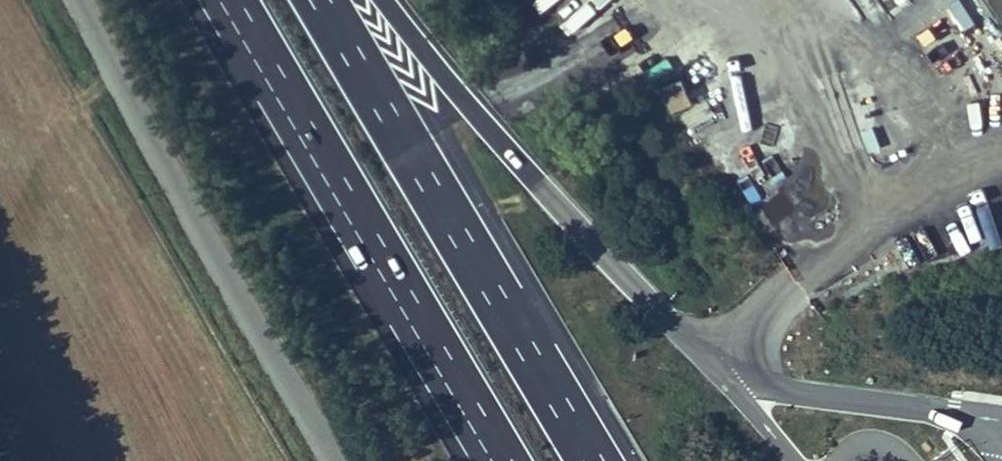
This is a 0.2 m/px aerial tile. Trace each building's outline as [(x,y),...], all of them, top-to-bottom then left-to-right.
[(682,81),(661,90),(671,114),(692,106),(682,81)]
